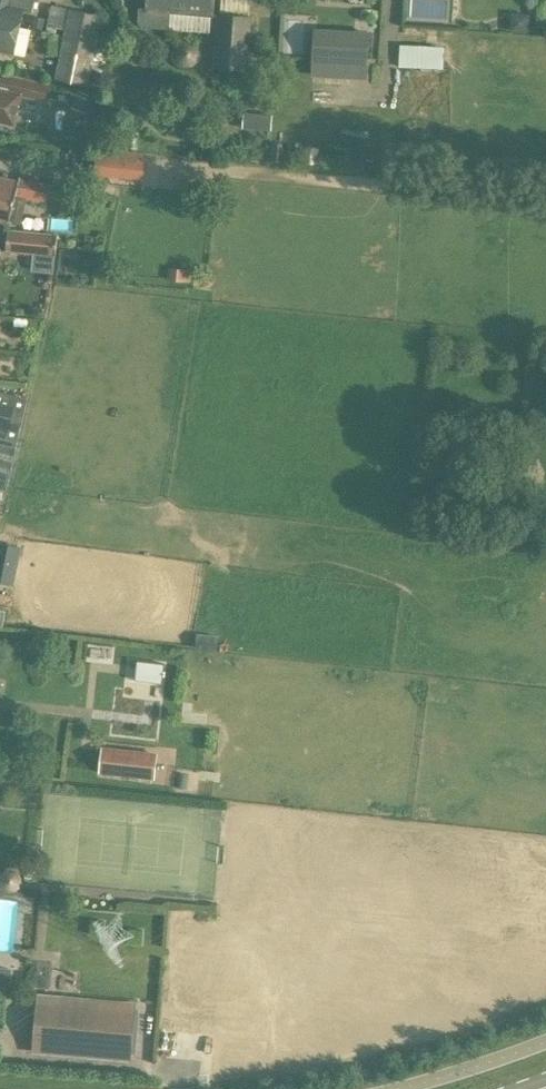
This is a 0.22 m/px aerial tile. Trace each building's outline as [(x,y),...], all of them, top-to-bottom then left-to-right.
[(26,55),(32,29),(19,26),(23,11),(31,12),(34,0),(0,0),(0,50),(26,55)] [(149,9),(139,9),(138,27),(210,33),(212,14),(215,15),(216,0),(149,0),(149,9)] [(69,8),(64,29),(63,36),(59,55),(54,78),(88,85),(103,15),(69,8)] [(214,68),(248,70),(252,16),(217,13),(214,68)] [(315,30),(314,57),(352,59),(351,76),(366,77),(368,45),(355,45),(355,32),(315,30)] [(401,43),(400,65),(445,66),(445,44),(401,43)] [(15,124),(17,112),(21,95),(45,101),(49,83),(0,71),(0,120),(15,124)] [(245,110),(245,127),(273,128),(273,111),(245,110)] [(143,180),(146,154),(97,149),(94,175),(143,180)] [(19,182),(0,178),(0,218),(10,220),(21,223),(26,198),(46,203),(51,184),(20,177),(19,182)] [(9,230),(6,252),(55,257),(58,234),(9,230)] [(3,445),(5,439),(18,442),(28,398),(0,392),(0,444),(3,445)] [(7,487),(9,474),(0,472),(0,485),(7,487)] [(163,681),(165,664),(137,661),(135,678),(163,681)] [(99,773),(155,779),(158,753),(102,747),(99,773)] [(33,1052),(131,1060),(136,1000),(37,992),(33,1052)]
